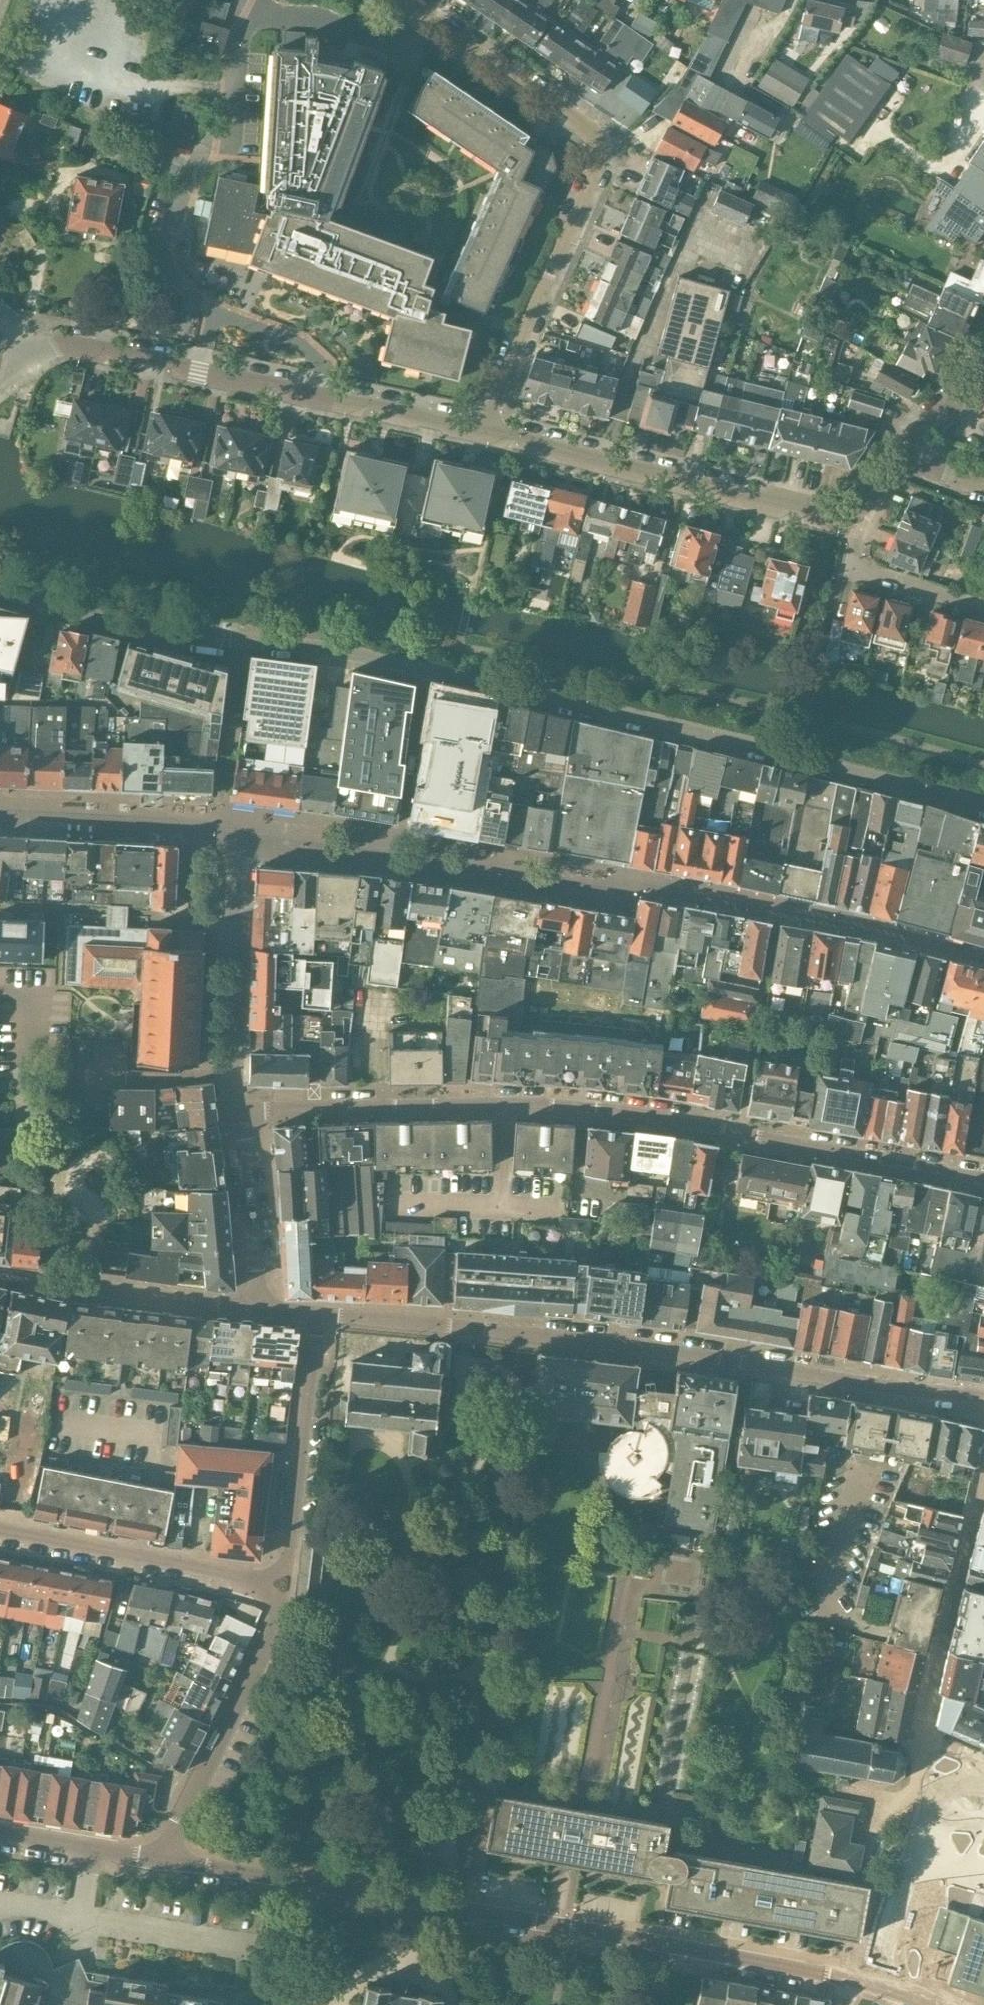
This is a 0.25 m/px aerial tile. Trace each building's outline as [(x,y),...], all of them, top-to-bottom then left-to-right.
[(493,0),(469,0),(467,2),(484,13),(493,0)] [(484,13),(500,24),(516,0),(493,0),(484,13)] [(540,0),(527,0),(525,3),(521,0),(516,0),(500,24),(516,35),(531,13),(540,0)] [(533,47),(551,20),(543,14),(552,1),(552,0),(540,0),(531,13),(516,35),(532,46),(533,47)] [(574,10),(582,16),(589,6),(581,0),(574,10)] [(720,5),(739,14),(745,2),(738,0),(723,0),(720,5)] [(757,6),(767,10),(772,0),(760,0),(757,6)] [(767,10),(778,14),(785,0),(772,0),(767,10)] [(851,28),(856,9),(821,0),(820,4),(807,1),(802,24),(837,33),(839,25),(851,28)] [(921,19),(934,20),(945,21),(946,0),(936,0),(935,11),(923,10),(922,10),(921,19)] [(945,21),(955,21),(957,0),(946,0),(945,21)] [(720,5),(716,14),(735,24),(739,14),(720,5)] [(597,11),(589,6),(582,16),(590,22),(597,11)] [(582,16),(574,10),(572,14),(562,28),(554,22),(536,49),(552,60),(582,16)] [(638,12),(631,27),(649,36),(656,21),(638,12)] [(716,14),(711,24),(730,33),(735,24),(716,14)] [(590,22),(582,16),(552,60),(568,71),(586,44),(579,39),(588,25),(590,22)] [(568,71),(584,82),(624,24),(615,18),(603,36),(594,50),(586,44),(568,71)] [(230,28),(202,19),(193,46),(221,56),(230,28)] [(650,41),(624,24),(584,82),(601,93),(619,66),(612,61),(621,48),(625,40),(633,45),(629,52),(639,58),(650,41)] [(711,24),(707,33),(726,42),(730,33),(711,24)] [(983,34),(983,29),(983,25),(969,24),(968,33),(983,34)] [(658,32),(651,42),(660,48),(665,37),(658,32)] [(707,33),(702,43),(721,52),(726,42),(707,33)] [(935,56),(965,66),(972,42),(943,33),(935,56)] [(304,50),(276,48),(267,174),(259,172),(255,184),(218,176),(204,244),(208,245),(256,255),(253,269),(259,271),(267,274),(269,267),(391,315),(381,360),(459,380),(472,328),(443,321),(445,312),(427,307),(434,286),(423,282),(432,256),(328,218),(382,70),(354,60),(352,64),(316,56),(317,36),(311,35),(305,35),(304,50)] [(667,53),(674,44),(665,37),(660,48),(667,53)] [(702,43),(698,52),(716,61),(721,52),(702,43)] [(697,53),(692,61),(712,71),(716,61),(698,52),(697,53)] [(867,69),(847,55),(822,89),(865,120),(889,85),(897,74),(875,58),(867,69)] [(764,90),(800,107),(815,75),(778,58),(764,90)] [(692,61),(686,70),(707,80),(712,71),(692,61)] [(727,116),(736,120),(768,138),(779,118),(729,92),(707,80),(686,70),(677,84),(651,112),(714,145),(726,123),(724,122),(727,116)] [(642,114),(662,95),(643,74),(622,92),(642,114)] [(434,84),(427,79),(407,108),(498,170),(499,169),(503,172),(447,295),(485,312),(491,298),(497,300),(502,289),(496,286),(502,273),(508,276),(513,264),(507,261),(513,248),(519,251),(524,239),(518,237),(524,224),(530,226),(535,215),(530,212),(536,199),(541,202),(557,167),(552,150),(528,135),(527,137),(525,136),(524,137),(523,136),(522,138),(511,131),(514,126),(507,122),(504,127),(488,117),(491,112),(484,107),(481,113),(465,103),(468,98),(461,93),(457,98),(442,89),(445,84),(438,79),(434,84)] [(807,112),(849,142),(865,120),(822,89),(807,112)] [(21,138),(30,115),(0,104),(0,130),(21,138)] [(40,122),(54,128),(57,119),(43,113),(40,122)] [(656,151),(657,152),(655,157),(668,164),(670,159),(693,170),(699,158),(715,165),(721,152),(710,150),(667,129),(656,151)] [(13,161),(21,138),(0,130),(0,156),(13,161)] [(972,164),(955,189),(983,209),(983,139),(969,162),(972,164)] [(654,157),(645,175),(695,198),(696,197),(676,188),(679,181),(677,180),(682,170),(668,164),(655,157),(654,157)] [(85,231),(84,236),(89,237),(100,179),(75,174),(65,227),(85,231)] [(645,175),(637,192),(669,208),(688,216),(695,198),(645,175)] [(115,236),(125,184),(100,179),(89,237),(94,238),(95,232),(115,236)] [(719,189),(710,211),(744,226),(754,204),(719,189)] [(953,240),(959,231),(975,242),(983,230),(983,209),(955,189),(937,215),(928,228),(953,240)] [(635,196),(627,215),(676,236),(684,217),(672,212),(668,223),(660,220),(665,209),(635,196)] [(627,215),(619,233),(671,256),(679,240),(676,238),(676,236),(627,215)] [(784,218),(778,232),(800,241),(806,227),(784,218)] [(616,240),(608,259),(655,280),(660,269),(650,264),(649,267),(646,265),(650,255),(616,240)] [(841,241),(833,259),(841,263),(849,244),(841,241)] [(943,286),(952,290),(982,304),(983,301),(983,259),(980,258),(970,280),(950,271),(943,286)] [(608,259),(600,278),(634,293),(638,283),(642,285),(641,287),(650,290),(655,280),(608,259)] [(827,274),(834,277),(841,263),(833,259),(827,274)] [(637,384),(627,422),(639,425),(668,432),(670,423),(690,428),(701,388),(729,290),(678,277),(656,355),(668,358),(665,370),(654,367),(652,375),(639,372),(636,384),(637,384)] [(819,291),(831,296),(837,283),(825,277),(819,291)] [(600,278),(592,297),(626,311),(634,293),(600,278)] [(936,295),(911,283),(907,293),(968,321),(976,302),(982,305),(982,304),(952,290),(943,286),(936,300),(934,299),(936,295)] [(738,312),(742,295),(730,292),(726,309),(738,312)] [(929,309),(933,311),(927,324),(959,339),(968,321),(907,293),(902,304),(926,315),(929,309)] [(641,296),(633,314),(644,319),(652,301),(641,296)] [(618,330),(635,338),(643,319),(644,319),(633,314),(626,311),(592,297),(584,316),(618,330)] [(903,340),(906,341),(940,357),(944,350),(952,354),(959,339),(927,324),(918,320),(912,333),(907,331),(903,340)] [(575,337),(610,349),(615,336),(581,321),(575,337)] [(926,368),(933,371),(940,357),(906,341),(896,364),(922,376),(926,368)] [(519,395),(542,401),(554,357),(547,355),(546,359),(534,357),(519,395)] [(542,401),(564,407),(575,367),(562,363),(563,359),(554,357),(542,401)] [(896,397),(899,393),(906,396),(909,394),(910,395),(915,393),(918,388),(916,383),(915,382),(916,380),(883,361),(873,379),(885,385),(883,390),(896,397)] [(564,407),(585,412),(597,367),(587,365),(586,369),(575,367),(564,407)] [(607,418),(617,377),(604,374),(605,369),(597,367),(585,412),(607,418)] [(701,388),(690,428),(712,433),(727,377),(717,374),(712,391),(701,388)] [(727,377),(712,433),(730,438),(745,383),(745,381),(727,377)] [(784,392),(768,448),(791,453),(803,403),(807,386),(787,380),(784,392)] [(828,389),(841,393),(843,384),(830,381),(828,389)] [(745,383),(730,438),(748,443),(768,448),(784,392),(763,387),(754,385),(749,384),(745,383)] [(847,407),(879,416),(884,399),(852,390),(847,407)] [(93,456),(95,448),(103,407),(75,401),(71,418),(67,417),(63,435),(82,439),(79,454),(93,456)] [(107,403),(106,408),(103,407),(95,448),(110,451),(110,446),(126,450),(129,438),(121,436),(127,407),(107,403)] [(803,403),(791,453),(810,458),(820,417),(812,415),(814,411),(809,409),(810,404),(808,404),(803,403)] [(155,461),(157,453),(170,456),(179,414),(164,411),(163,415),(154,413),(146,450),(147,451),(146,459),(155,461)] [(193,417),(179,414),(170,456),(182,458),(181,465),(190,467),(192,460),(194,460),(202,423),(192,421),(193,417)] [(820,417),(810,458),(830,463),(841,422),(842,418),(829,415),(828,419),(820,417)] [(841,422),(830,463),(848,468),(875,430),(841,422)] [(245,428),(234,426),(230,429),(220,428),(213,464),(214,464),(213,472),(222,474),(224,466),(237,469),(245,428)] [(258,435),(257,430),(245,428),(237,469),(249,471),(247,479),(257,481),(259,473),(260,474),(267,436),(258,435)] [(263,507),(262,511),(277,514),(282,489),(294,491),(295,489),(311,492),(313,483),(314,483),(317,466),(312,465),(317,442),(301,439),(300,444),(287,441),(280,477),(270,475),(267,491),(264,508),(263,507)] [(341,471),(332,511),(351,516),(351,519),(374,524),(372,535),(392,539),(395,539),(397,539),(399,539),(402,537),(406,535),(408,534),(411,533),(413,533),(416,533),(436,538),(438,527),(462,532),(463,529),(482,533),(496,471),(466,464),(461,463),(434,457),(429,479),(424,478),(418,477),(413,475),(406,474),(408,463),(383,457),(379,456),(346,449),(345,455),(341,471)] [(135,457),(119,453),(113,483),(129,486),(135,457)] [(76,461),(72,479),(86,483),(90,464),(76,461)] [(189,475),(184,496),(196,498),(200,477),(191,475),(189,475)] [(200,477),(196,498),(209,501),(213,480),(210,479),(200,477)] [(502,515),(540,525),(550,486),(547,486),(545,481),(538,479),(535,483),(512,477),(502,515)] [(531,564),(548,568),(557,529),(576,534),(586,496),(550,486),(540,525),(541,525),(531,564)] [(257,489),(254,505),(263,507),(264,508),(267,491),(257,489)] [(908,505),(897,531),(929,544),(938,523),(926,518),(928,513),(932,504),(911,496),(908,505)] [(570,578),(581,581),(589,549),(593,532),(609,537),(612,537),(620,508),(589,500),(581,529),(582,529),(578,545),(570,578)] [(605,551),(613,553),(617,539),(631,542),(635,544),(643,514),(620,508),(612,537),(609,537),(605,551)] [(641,561),(653,564),(664,520),(643,514),(635,544),(631,542),(627,556),(626,562),(640,566),(641,561)] [(678,524),(668,562),(689,568),(686,579),(704,584),(700,599),(713,603),(717,587),(744,595),(755,556),(742,553),(743,547),(732,544),(731,550),(727,549),(727,551),(714,548),(718,533),(684,524),(684,525),(678,524)] [(935,561),(940,550),(929,546),(929,544),(897,531),(886,558),(918,571),(924,556),(935,561)] [(961,558),(970,562),(976,545),(967,541),(961,558)] [(794,609),(806,565),(788,561),(788,562),(770,557),(762,586),(753,584),(750,597),(758,600),(759,600),(778,605),(775,614),(791,619),(794,609)] [(634,580),(623,621),(644,626),(655,588),(655,586),(634,580)] [(853,590),(846,621),(844,631),(868,637),(878,596),(853,590)] [(877,640),(902,646),(912,605),(887,599),(877,640)] [(7,696),(29,612),(0,604),(0,696),(7,696)] [(921,643),(920,646),(930,649),(932,642),(939,643),(935,658),(931,657),(928,671),(944,676),(948,662),(947,661),(958,619),(949,617),(950,614),(934,610),(931,621),(930,621),(927,632),(924,631),(921,643)] [(975,668),(983,628),(983,623),(962,617),(954,649),(970,653),(966,666),(960,664),(956,679),(971,683),(975,668)] [(838,649),(839,650),(844,631),(846,621),(833,618),(826,646),(838,649)] [(80,680),(81,675),(88,634),(87,634),(87,630),(76,627),(70,631),(61,629),(57,649),(53,649),(49,669),(46,685),(60,688),(62,677),(80,680)] [(975,668),(983,671),(983,668),(983,628),(975,668)] [(119,637),(94,633),(85,676),(81,675),(80,680),(78,696),(81,696),(89,696),(106,697),(109,678),(111,678),(119,637)] [(161,790),(213,793),(214,767),(215,768),(228,667),(215,663),(215,665),(193,659),(193,657),(155,646),(154,648),(130,641),(117,685),(162,698),(160,704),(164,705),(160,720),(164,720),(161,790)] [(236,760),(231,798),(294,807),(311,713),(317,664),(251,655),(249,667),(240,737),(236,760)] [(20,669),(11,698),(39,699),(44,672),(20,669)] [(415,684),(352,670),(349,688),(329,811),(397,823),(415,684)] [(329,811),(349,688),(337,686),(332,728),(317,726),(320,714),(311,713),(294,807),(329,811)] [(433,687),(408,825),(410,825),(409,828),(477,843),(477,840),(478,837),(489,775),(497,776),(502,766),(511,767),(513,753),(490,748),(499,702),(435,687),(433,687)] [(520,754),(520,753),(530,709),(499,702),(490,748),(520,754)] [(26,785),(29,705),(0,703),(0,784),(26,785)] [(38,704),(29,705),(26,785),(62,786),(65,704),(38,704)] [(91,788),(94,706),(65,704),(62,786),(91,788)] [(109,706),(94,706),(91,788),(121,788),(124,718),(124,716),(109,715),(109,706)] [(574,719),(573,719),(530,709),(520,753),(520,754),(517,767),(517,768),(503,841),(552,850),(574,719)] [(160,720),(143,718),(124,718),(121,788),(161,790),(164,720),(160,720)] [(621,781),(595,776),(592,773),(601,726),(574,719),(552,850),(553,850),(605,859),(619,788),(621,781)] [(621,781),(632,733),(601,726),(592,773),(595,776),(621,781)] [(605,859),(629,863),(644,787),(645,783),(653,784),(663,739),(653,738),(632,733),(621,781),(619,788),(605,859)] [(670,781),(677,743),(663,739),(653,784),(645,783),(644,787),(629,863),(651,867),(661,821),(665,803),(670,781)] [(661,821),(651,867),(669,870),(673,847),(678,823),(681,806),(687,776),(692,749),(692,746),(678,743),(674,762),(670,781),(668,792),(665,803),(661,821)] [(673,847),(669,870),(716,879),(731,811),(734,802),(737,803),(740,788),(720,783),(724,771),(728,755),(692,746),(692,749),(687,776),(681,806),(678,823),(673,847)] [(724,771),(720,783),(740,788),(756,791),(764,764),(728,755),(724,771)] [(774,798),(781,768),(764,764),(756,791),(754,797),(754,798),(773,803),(774,798)] [(477,840),(502,844),(503,841),(517,768),(502,766),(497,776),(489,775),(478,837),(477,840)] [(807,775),(781,768),(774,798),(796,801),(803,802),(808,776),(807,775)] [(814,899),(813,901),(829,904),(857,788),(808,776),(803,802),(796,801),(778,892),(814,899)] [(754,797),(756,791),(740,788),(737,803),(734,802),(716,879),(739,883),(754,798),(754,797)] [(831,904),(831,905),(846,908),(876,791),(872,790),(871,792),(857,788),(829,904),(831,904)] [(865,912),(893,795),(876,791),(846,908),(848,908),(865,912)] [(865,912),(865,913),(891,920),(914,840),(924,805),(897,798),(898,797),(893,795),(865,912)] [(754,798),(739,883),(778,892),(796,801),(774,798),(773,803),(754,798)] [(924,805),(914,840),(932,844),(935,845),(938,845),(970,853),(979,821),(945,810),(925,803),(925,805),(924,805)] [(979,819),(979,821),(970,853),(967,864),(983,868),(983,820),(979,819)] [(26,837),(0,836),(0,899),(6,900),(22,900),(23,875),(26,837)] [(26,837),(22,900),(43,902),(44,876),(46,838),(26,837)] [(44,876),(43,902),(63,903),(64,877),(66,838),(46,838),(44,876)] [(64,877),(63,903),(90,904),(91,881),(94,840),(67,839),(67,838),(66,838),(64,877)] [(91,881),(90,904),(111,905),(115,841),(94,840),(91,881)] [(152,843),(115,841),(111,905),(150,907),(152,843)] [(177,844),(152,843),(150,907),(174,909),(177,844)] [(913,845),(892,920),(896,921),(897,919),(924,927),(947,933),(947,934),(949,934),(967,864),(970,853),(938,845),(937,851),(930,850),(929,849),(913,845)] [(967,864),(949,934),(983,943),(983,868),(967,864)] [(257,866),(253,943),(253,948),(290,951),(293,869),(257,866)] [(290,950),(290,951),(293,951),(312,953),(313,953),(315,921),(315,896),(316,871),(293,869),(290,950)] [(315,921),(313,953),(340,954),(350,955),(351,941),(358,874),(317,871),(316,871),(315,896),(315,921)] [(350,955),(349,962),(352,962),(369,964),(381,877),(359,874),(358,874),(351,941),(350,955)] [(367,982),(397,986),(400,961),(413,881),(381,877),(369,964),(368,975),(367,982)] [(449,886),(413,881),(400,961),(432,965),(433,964),(434,965),(453,886),(449,886)] [(493,893),(453,886),(434,965),(479,972),(483,947),(485,947),(493,893)] [(478,976),(479,976),(509,980),(510,977),(523,977),(523,974),(528,953),(534,954),(543,901),(493,893),(485,947),(483,947),(479,972),(478,976)] [(623,991),(623,1002),(641,1005),(643,993),(660,901),(639,897),(635,916),(623,991)] [(574,906),(543,901),(534,954),(528,953),(523,974),(559,980),(574,906)] [(684,906),(660,901),(643,993),(641,1005),(666,1009),(671,979),(684,906)] [(600,910),(574,906),(559,980),(586,985),(600,910)] [(716,911),(684,906),(671,979),(691,982),(691,983),(706,984),(708,984),(709,977),(704,977),(709,945),(716,911)] [(635,916),(600,910),(586,985),(623,991),(635,916)] [(745,917),(716,911),(709,945),(738,949),(738,946),(745,917)] [(44,958),(46,919),(0,917),(0,957),(44,958)] [(737,950),(709,945),(704,977),(709,977),(718,979),(720,969),(760,978),(770,922),(749,918),(742,946),(738,946),(738,949),(737,950)] [(146,928),(67,923),(65,983),(140,987),(137,1062),(198,1065),(204,929),(171,927),(171,926),(146,925),(146,928)] [(764,1016),(798,1022),(815,930),(780,923),(764,1016)] [(801,1023),(827,1027),(828,1011),(845,935),(815,930),(798,1022),(801,1023)] [(846,1001),(851,979),(858,938),(845,936),(845,935),(828,1011),(843,1015),(846,1001)] [(875,941),(858,938),(851,979),(846,1001),(843,1015),(854,1018),(875,941)] [(827,1027),(826,1034),(859,1041),(877,1046),(880,1035),(890,1038),(896,1018),(899,1018),(915,951),(875,941),(865,980),(854,1018),(843,1015),(828,1011),(827,1027)] [(333,959),(293,957),(293,951),(290,951),(253,948),(250,1029),(278,1030),(281,1005),(292,1005),(330,1008),(333,959)] [(944,958),(915,951),(899,1018),(896,1018),(890,1038),(890,1039),(885,1055),(915,1060),(918,1047),(932,1050),(935,1051),(939,1052),(956,1057),(957,1052),(949,1051),(958,1015),(930,1008),(944,958)] [(975,1015),(971,1030),(983,1033),(983,968),(949,960),(935,1007),(967,1014),(975,1015)] [(335,1006),(346,1007),(348,973),(337,973),(335,1006)] [(479,976),(475,1033),(470,1079),(471,1079),(492,1081),(493,1081),(493,1079),(521,1081),(521,1082),(535,1083),(535,1080),(562,1083),(562,1082),(602,1087),(614,1088),(613,1089),(615,1089),(646,1092),(646,1093),(654,1094),(662,1048),(662,1047),(662,1042),(627,1039),(627,1038),(574,1032),(574,1033),(533,1028),(532,1031),(520,1030),(525,977),(523,977),(510,977),(509,980),(479,976)] [(706,984),(705,991),(757,1001),(759,988),(758,987),(718,979),(709,977),(708,984),(706,984)] [(704,991),(700,1016),(752,1026),(757,1001),(705,991),(704,991)] [(448,993),(443,1079),(443,1082),(465,1082),(471,1018),(472,1007),(470,1007),(471,996),(448,993)] [(248,1082),(310,1084),(310,1052),(292,1051),(292,1013),(292,1005),(281,1005),(278,1030),(250,1029),(248,1082)] [(321,1084),(347,1084),(348,1044),(343,1044),(343,1016),(352,1017),(353,1011),(346,1010),(332,1009),(332,1029),(320,1029),(321,1084)] [(971,1030),(975,1015),(967,1014),(957,1052),(956,1057),(940,1148),(963,1152),(971,1101),(977,1077),(983,1044),(983,1033),(971,1030)] [(690,1022),(689,1032),(702,1033),(703,1024),(698,1024),(690,1022)] [(442,1030),(388,1030),(389,1049),(389,1080),(389,1082),(416,1082),(443,1082),(443,1079),(442,1048),(442,1030)] [(662,1048),(654,1094),(656,1094),(656,1095),(686,1099),(688,1099),(698,1052),(700,1052),(702,1033),(689,1032),(687,1052),(662,1048)] [(110,1039),(88,1039),(88,1053),(110,1054),(110,1039)] [(688,1099),(688,1100),(709,1104),(720,1106),(719,1106),(738,1110),(739,1108),(743,1087),(744,1077),(746,1062),(746,1061),(749,1047),(732,1044),(730,1058),(700,1052),(698,1052),(688,1099)] [(911,1071),(897,1140),(919,1144),(939,1052),(935,1051),(931,1072),(927,1072),(926,1075),(919,1073),(920,1067),(912,1065),(911,1071)] [(939,1052),(919,1144),(940,1148),(956,1057),(939,1052)] [(747,1112),(790,1119),(795,1086),(797,1078),(797,1077),(799,1064),(800,1058),(785,1056),(784,1062),(758,1058),(753,1081),(748,1111),(747,1112)] [(815,1080),(808,1123),(864,1134),(870,1093),(872,1082),(873,1079),(852,1076),(855,1059),(842,1056),(838,1073),(817,1069),(815,1080)] [(870,1093),(864,1134),(880,1137),(891,1067),(892,1063),(883,1062),(882,1068),(879,1086),(878,1095),(870,1093)] [(891,1067),(880,1137),(897,1140),(911,1071),(891,1067)] [(795,1086),(790,1119),(808,1123),(815,1080),(797,1077),(797,1078),(795,1086)] [(977,1077),(971,1101),(963,1152),(983,1156),(983,1079),(977,1077)] [(212,1082),(154,1088),(155,1105),(174,1102),(175,1111),(176,1111),(179,1128),(217,1123),(212,1082)] [(155,1105),(154,1088),(110,1088),(110,1127),(154,1128),(155,1105)] [(383,1180),(387,1180),(386,1167),(393,1167),(433,1166),(462,1166),(491,1165),(490,1119),(373,1121),(373,1164),(373,1179),(383,1179),(383,1180)] [(574,1125),(515,1120),(512,1166),(542,1168),(570,1170),(574,1125)] [(373,1121),(319,1124),(320,1166),(373,1164),(373,1121)] [(217,1123),(179,1128),(179,1129),(163,1129),(163,1141),(147,1143),(147,1155),(165,1153),(164,1147),(189,1144),(190,1148),(220,1145),(217,1123)] [(277,1168),(320,1166),(319,1124),(305,1125),(305,1124),(273,1126),(277,1168)] [(587,1126),(582,1173),(611,1177),(609,1188),(626,1190),(627,1179),(629,1179),(630,1171),(634,1131),(587,1126)] [(636,1132),(636,1131),(634,1131),(630,1171),(651,1174),(651,1169),(668,1171),(672,1136),(636,1132)] [(655,1206),(655,1207),(652,1223),(649,1245),(678,1250),(686,1205),(674,1203),(677,1183),(685,1185),(693,1141),(672,1136),(668,1171),(666,1186),(657,1184),(654,1199),(656,1199),(655,1206)] [(711,1175),(717,1145),(693,1141),(685,1185),(677,1183),(674,1203),(686,1205),(678,1250),(697,1254),(704,1213),(708,1193),(712,1176),(711,1175)] [(221,1146),(220,1145),(190,1148),(189,1144),(164,1147),(165,1153),(166,1167),(160,1167),(161,1183),(179,1183),(179,1185),(226,1185),(223,1165),(221,1146)] [(742,1155),(735,1190),(741,1191),(740,1196),(771,1202),(788,1205),(787,1208),(798,1210),(799,1207),(802,1208),(803,1202),(810,1165),(741,1153),(741,1155),(742,1155)] [(796,1233),(802,1234),(807,1216),(835,1222),(834,1228),(830,1227),(827,1240),(838,1244),(839,1237),(854,1170),(811,1161),(810,1165),(803,1202),(802,1208),(800,1215),(796,1233)] [(381,1220),(383,1183),(383,1180),(383,1179),(373,1179),(373,1164),(320,1166),(277,1168),(280,1217),(311,1216),(313,1237),(318,1235),(368,1233),(368,1236),(372,1236),(373,1231),(380,1231),(380,1230),(381,1220)] [(867,1172),(854,1170),(839,1237),(838,1244),(827,1240),(820,1275),(820,1276),(894,1290),(899,1267),(880,1263),(879,1264),(859,1261),(863,1242),(866,1243),(880,1174),(867,1172)] [(890,1216),(899,1178),(880,1174),(866,1243),(863,1242),(859,1261),(879,1264),(880,1263),(886,1239),(890,1216)] [(910,1235),(905,1233),(906,1228),(916,1181),(899,1178),(890,1216),(898,1218),(898,1221),(897,1221),(895,1232),(892,1231),(889,1245),(907,1250),(910,1235)] [(628,1181),(627,1194),(652,1197),(654,1184),(628,1181)] [(906,1228),(922,1231),(922,1232),(933,1185),(931,1184),(916,1181),(906,1228)] [(0,1184),(0,1261),(10,1262),(11,1262),(15,1219),(16,1208),(17,1208),(21,1186),(0,1184)] [(949,1188),(949,1187),(933,1185),(922,1232),(920,1239),(936,1242),(939,1243),(941,1235),(942,1229),(950,1188),(949,1188)] [(232,1250),(226,1188),(176,1188),(176,1187),(167,1187),(166,1208),(152,1208),(152,1244),(158,1244),(180,1246),(179,1251),(192,1252),(193,1249),(232,1250)] [(939,1243),(939,1244),(966,1251),(968,1243),(969,1235),(970,1232),(978,1196),(978,1195),(950,1188),(942,1229),(941,1235),(939,1243)] [(930,1272),(950,1277),(975,1283),(979,1268),(983,1246),(983,1197),(978,1196),(970,1232),(969,1235),(968,1243),(966,1251),(939,1244),(939,1243),(936,1242),(930,1272)] [(603,1211),(602,1218),(652,1223),(655,1207),(646,1206),(646,1203),(614,1200),(610,1205),(603,1211)] [(311,1216),(280,1217),(282,1257),(284,1297),(314,1296),(313,1252),(319,1252),(318,1236),(313,1237),(311,1216)] [(433,1230),(455,1231),(456,1216),(434,1216),(433,1230)] [(568,1218),(563,1218),(561,1217),(560,1231),(587,1232),(588,1219),(568,1218)] [(13,1240),(11,1262),(38,1265),(38,1264),(37,1264),(40,1248),(46,1249),(47,1238),(31,1236),(33,1221),(15,1219),(13,1240)] [(431,1233),(431,1223),(381,1220),(380,1230),(431,1233)] [(367,1259),(363,1299),(404,1301),(409,1245),(409,1233),(398,1232),(397,1244),(395,1244),(395,1251),(368,1249),(367,1259)] [(444,1304),(444,1302),(446,1251),(447,1235),(409,1233),(404,1301),(408,1302),(444,1304)] [(180,1246),(158,1244),(158,1254),(129,1251),(126,1275),(176,1281),(179,1251),(180,1246)] [(590,1275),(592,1264),(586,1264),(586,1260),(577,1259),(577,1263),(574,1263),(574,1258),(525,1255),(525,1249),(519,1248),(518,1254),(506,1253),(457,1250),(457,1251),(446,1251),(444,1302),(454,1302),(453,1304),(573,1313),(573,1311),(572,1311),(572,1309),(584,1310),(586,1292),(583,1290),(584,1277),(590,1275)] [(203,1285),(234,1287),(232,1250),(193,1249),(192,1252),(179,1251),(176,1281),(195,1284),(203,1285)] [(367,1259),(368,1249),(359,1249),(359,1265),(344,1264),(344,1252),(319,1252),(313,1252),(314,1296),(363,1299),(367,1259)] [(584,1312),(610,1316),(617,1267),(618,1261),(614,1261),(613,1266),(592,1264),(590,1275),(584,1277),(583,1290),(586,1292),(584,1310),(584,1312)] [(665,1284),(669,1285),(671,1269),(648,1265),(647,1269),(647,1272),(638,1320),(664,1324),(668,1294),(664,1293),(665,1284)] [(793,1345),(801,1301),(795,1300),(799,1283),(783,1280),(780,1279),(775,1306),(750,1301),(754,1275),(728,1270),(691,1265),(690,1272),(689,1282),(690,1282),(689,1287),(702,1289),(696,1328),(749,1337),(793,1345)] [(647,1269),(618,1266),(610,1316),(638,1320),(647,1272),(647,1269)] [(819,1282),(820,1276),(820,1275),(785,1268),(783,1280),(799,1283),(804,1284),(805,1280),(819,1282)] [(668,1294),(664,1324),(683,1327),(689,1287),(690,1282),(689,1282),(690,1272),(682,1271),(671,1269),(669,1285),(665,1284),(664,1293),(668,1294)] [(944,1301),(972,1308),(983,1311),(983,1286),(975,1283),(950,1277),(945,1298),(944,1301)] [(861,1358),(874,1296),(874,1293),(838,1286),(819,1282),(805,1280),(804,1284),(801,1301),(793,1345),(794,1346),(794,1345),(861,1358)] [(64,1330),(70,1301),(11,1288),(5,1288),(0,1318),(0,1370),(19,1373),(22,1354),(58,1361),(64,1330)] [(896,1322),(889,1321),(881,1362),(902,1366),(913,1310),(916,1294),(900,1292),(896,1322)] [(892,1299),(874,1296),(861,1358),(879,1362),(879,1361),(881,1362),(889,1321),(892,1305),(892,1299)] [(925,1370),(929,1371),(951,1375),(958,1334),(964,1335),(962,1344),(976,1347),(983,1349),(983,1311),(972,1308),(944,1301),(940,1300),(939,1301),(936,1318),(933,1330),(925,1370)] [(90,1303),(70,1301),(64,1330),(68,1331),(65,1352),(189,1368),(189,1363),(195,1317),(173,1314),(173,1313),(162,1312),(162,1313),(100,1305),(101,1304),(90,1302),(90,1303)] [(912,1313),(902,1366),(904,1367),(904,1366),(925,1370),(933,1330),(936,1318),(922,1315),(916,1314),(912,1313)] [(192,1344),(189,1368),(192,1368),(208,1365),(209,1365),(214,1318),(210,1318),(205,1318),(195,1317),(192,1344)] [(209,1365),(208,1370),(228,1372),(234,1320),(214,1318),(209,1365)] [(228,1379),(227,1382),(239,1383),(248,1384),(249,1376),(255,1322),(234,1320),(228,1372),(228,1379)] [(249,1376),(270,1378),(276,1324),(255,1322),(249,1376)] [(300,1326),(276,1324),(270,1378),(280,1379),(280,1378),(293,1380),(300,1327),(300,1326)] [(441,1429),(436,1429),(439,1389),(447,1390),(448,1380),(440,1379),(441,1370),(446,1371),(448,1346),(448,1345),(448,1344),(447,1343),(447,1342),(446,1341),(444,1340),(434,1339),(433,1339),(432,1340),(431,1340),(430,1341),(430,1342),(429,1343),(429,1344),(429,1346),(429,1351),(414,1350),(411,1366),(352,1360),(345,1422),(412,1428),(409,1451),(439,1453),(441,1429)] [(976,1347),(960,1345),(955,1376),(983,1380),(983,1349),(976,1347)] [(531,1423),(532,1423),(556,1425),(557,1414),(568,1416),(568,1415),(584,1417),(590,1418),(590,1417),(631,1423),(632,1411),(636,1385),(638,1365),(539,1352),(539,1353),(535,1387),(534,1393),(532,1411),(531,1423)] [(662,1470),(663,1468),(672,1473),(665,1520),(689,1524),(713,1528),(728,1437),(738,1379),(678,1369),(675,1389),(636,1385),(632,1411),(635,1412),(637,1430),(634,1430),(629,1430),(625,1431),(621,1433),(621,1432),(618,1434),(614,1437),(612,1440),(611,1440),(609,1444),(607,1448),(606,1451),(601,1450),(601,1454),(601,1460),(601,1465),(603,1471),(605,1476),(608,1481),(616,1489),(622,1492),(632,1495),(638,1496),(643,1495),(648,1495),(653,1493),(660,1489),(659,1488),(661,1484),(656,1478),(660,1473),(662,1470)] [(110,1393),(111,1385),(66,1379),(64,1388),(110,1393)] [(262,1385),(260,1398),(268,1399),(269,1386),(262,1385)] [(277,1400),(278,1387),(269,1386),(268,1399),(277,1400)] [(178,1402),(179,1393),(133,1387),(132,1396),(178,1402)] [(807,1417),(805,1434),(814,1436),(812,1442),(818,1444),(821,1427),(846,1431),(851,1400),(809,1394),(806,1416),(807,1417)] [(903,1454),(902,1459),(910,1460),(908,1464),(928,1467),(937,1415),(857,1401),(852,1400),(851,1400),(846,1431),(845,1444),(852,1445),(860,1446),(859,1451),(870,1453),(871,1449),(903,1454)] [(166,1444),(178,1445),(179,1442),(181,1407),(170,1406),(166,1444)] [(745,1408),(736,1461),(738,1467),(738,1470),(740,1474),(758,1477),(761,1474),(762,1465),(801,1471),(804,1471),(813,1472),(815,1473),(822,1474),(823,1474),(825,1460),(827,1451),(817,1449),(818,1444),(812,1442),(814,1436),(805,1434),(807,1417),(806,1416),(745,1408)] [(983,1426),(937,1415),(928,1467),(962,1474),(964,1463),(975,1465),(983,1426)] [(202,1423),(200,1438),(212,1439),(220,1440),(221,1426),(221,1425),(202,1423)] [(221,1426),(220,1440),(241,1442),(242,1428),(221,1426)] [(265,1429),(263,1444),(285,1446),(287,1432),(265,1429)] [(173,1501),(171,1522),(184,1523),(185,1523),(190,1523),(194,1481),(220,1483),(214,1539),(213,1552),(258,1557),(271,1450),(179,1442),(178,1445),(176,1471),(174,1489),(173,1501)] [(964,1463),(962,1476),(971,1478),(972,1476),(973,1470),(974,1465),(964,1463)] [(163,1545),(174,1489),(176,1471),(165,1470),(163,1487),(151,1485),(44,1464),(34,1514),(55,1517),(54,1524),(64,1526),(65,1519),(104,1527),(103,1534),(113,1536),(115,1529),(142,1534),(154,1536),(152,1543),(163,1545)] [(907,1502),(906,1510),(922,1514),(920,1521),(920,1523),(958,1531),(959,1529),(960,1522),(963,1514),(907,1502)] [(975,1541),(983,1544),(983,1510),(975,1541)] [(171,1522),(168,1547),(182,1548),(185,1523),(184,1523),(171,1522)] [(907,1530),(905,1536),(916,1539),(954,1547),(955,1542),(956,1539),(958,1531),(920,1523),(917,1533),(907,1530)] [(881,1529),(877,1540),(902,1547),(905,1536),(881,1529)] [(303,1535),(295,1608),(306,1610),(316,1611),(324,1537),(315,1536),(303,1535)] [(905,1536),(902,1547),(907,1548),(904,1557),(912,1559),(949,1566),(949,1565),(952,1555),(954,1548),(954,1547),(916,1539),(905,1536)] [(970,1562),(983,1566),(983,1544),(975,1541),(970,1562)] [(881,1563),(878,1562),(881,1551),(873,1548),(873,1549),(873,1551),(868,1566),(880,1568),(881,1563)] [(8,1604),(15,1561),(0,1558),(0,1602),(8,1604)] [(895,1572),(908,1575),(944,1585),(944,1583),(945,1579),(946,1578),(947,1574),(948,1567),(949,1566),(912,1559),(912,1561),(898,1558),(895,1572)] [(15,1561),(8,1604),(27,1607),(35,1565),(15,1561)] [(965,1580),(983,1586),(983,1566),(970,1562),(969,1564),(965,1580)] [(28,1607),(26,1620),(44,1623),(46,1611),(47,1611),(54,1569),(35,1565),(27,1607),(28,1607)] [(54,1569),(47,1611),(65,1614),(66,1615),(74,1572),(54,1569)] [(74,1572),(66,1615),(85,1618),(93,1576),(74,1572)] [(93,1576),(85,1618),(104,1622),(107,1610),(113,1580),(110,1579),(93,1576)] [(943,1586),(929,1583),(902,1576),(889,1629),(886,1640),(924,1650),(925,1649),(926,1650),(929,1639),(934,1620),(935,1620),(943,1586)] [(163,1650),(167,1637),(169,1629),(169,1626),(163,1624),(173,1591),(134,1584),(120,1632),(119,1636),(116,1645),(134,1651),(160,1660),(163,1650)] [(871,1586),(862,1584),(856,1606),(865,1608),(871,1586)] [(964,1586),(957,1612),(959,1613),(956,1624),(955,1624),(949,1649),(983,1658),(983,1591),(964,1586)] [(173,1591),(163,1624),(169,1626),(169,1629),(181,1631),(183,1626),(183,1625),(190,1595),(173,1591)] [(190,1595),(183,1625),(207,1632),(216,1602),(215,1602),(190,1595)] [(202,1644),(199,1649),(207,1653),(209,1647),(238,1662),(246,1648),(256,1628),(255,1627),(233,1617),(226,1614),(225,1617),(217,1633),(216,1633),(211,1644),(203,1641),(202,1644)] [(97,1657),(78,1718),(102,1734),(113,1706),(122,1682),(128,1667),(130,1662),(134,1651),(116,1645),(119,1636),(113,1634),(106,1632),(101,1650),(100,1649),(97,1657)] [(877,1678),(877,1679),(894,1682),(893,1685),(916,1690),(917,1687),(918,1682),(919,1680),(925,1652),(926,1650),(925,1649),(924,1650),(886,1640),(886,1642),(877,1678)] [(195,1647),(189,1659),(193,1661),(202,1662),(230,1678),(232,1676),(236,1667),(238,1662),(209,1647),(207,1653),(199,1649),(195,1647)] [(937,1724),(947,1729),(948,1729),(983,1745),(983,1698),(979,1696),(983,1673),(983,1658),(949,1649),(944,1670),(940,1686),(939,1691),(944,1692),(943,1696),(940,1711),(937,1724)] [(160,1660),(159,1664),(162,1665),(165,1666),(169,1668),(174,1653),(172,1653),(163,1650),(160,1660)] [(230,1678),(202,1662),(193,1661),(189,1659),(182,1673),(195,1677),(223,1693),(230,1678)] [(177,1671),(174,1680),(190,1687),(187,1692),(179,1708),(208,1723),(211,1717),(213,1713),(216,1706),(219,1701),(220,1700),(221,1696),(223,1693),(195,1677),(182,1673),(177,1671)] [(17,1677),(14,1694),(17,1695),(29,1696),(30,1695),(33,1674),(26,1673),(16,1672),(16,1677),(17,1677)] [(48,1695),(52,1678),(33,1674),(30,1695),(47,1698),(48,1695)] [(15,1677),(0,1675),(0,1695),(13,1697),(14,1694),(16,1677),(15,1677)] [(52,1678),(48,1695),(61,1698),(64,1687),(66,1681),(57,1678),(52,1677),(52,1678)] [(867,1677),(856,1731),(902,1739),(905,1740),(906,1738),(907,1732),(908,1729),(909,1724),(909,1722),(911,1714),(912,1709),(916,1690),(893,1685),(894,1682),(877,1679),(877,1678),(867,1677)] [(74,1702),(78,1690),(64,1687),(61,1698),(74,1702)] [(147,1692),(134,1687),(125,1713),(135,1718),(147,1692)] [(159,1699),(155,1710),(169,1717),(161,1732),(194,1750),(200,1738),(202,1734),(205,1729),(207,1725),(208,1723),(179,1708),(175,1706),(159,1699)] [(891,1779),(902,1771),(905,1758),(897,1747),(880,1744),(880,1742),(822,1733),(825,1718),(804,1715),(795,1762),(837,1770),(835,1781),(849,1784),(850,1772),(891,1779)] [(190,1759),(194,1750),(161,1732),(151,1726),(144,1737),(160,1746),(155,1756),(167,1763),(180,1769),(183,1771),(186,1766),(190,1759)] [(163,1770),(167,1763),(155,1756),(152,1763),(163,1770)] [(9,1815),(10,1815),(31,1818),(32,1814),(45,1816),(45,1821),(51,1822),(53,1822),(55,1822),(57,1823),(61,1823),(64,1824),(70,1825),(73,1825),(78,1826),(81,1827),(81,1822),(95,1824),(94,1829),(96,1829),(102,1830),(103,1830),(121,1833),(122,1833),(130,1835),(131,1831),(136,1832),(138,1817),(141,1818),(142,1806),(156,1809),(162,1776),(137,1772),(135,1784),(108,1779),(109,1774),(85,1771),(84,1775),(58,1771),(59,1766),(35,1762),(34,1767),(9,1763),(9,1758),(0,1757),(0,1813),(9,1815)] [(486,1845),(486,1846),(553,1858),(562,1860),(559,1874),(565,1869),(574,1863),(575,1862),(657,1877),(660,1877),(662,1877),(669,1878),(668,1884),(665,1904),(666,1904),(667,1904),(835,1934),(860,1938),(869,1886),(868,1885),(868,1884),(855,1882),(675,1850),(675,1851),(674,1850),(674,1851),(665,1850),(670,1824),(668,1824),(669,1823),(582,1807),(584,1794),(569,1805),(564,1804),(497,1792),(497,1793),(496,1793),(496,1794),(489,1830),(486,1845)] [(865,1806),(862,1802),(822,1795),(813,1842),(808,1864),(857,1874),(863,1843),(849,1840),(852,1821),(858,1822),(862,1819),(865,1806)] [(969,1915),(965,1928),(961,1928),(958,1931),(957,1934),(956,1937),(957,1941),(960,1943),(956,1955),(948,1982),(983,1993),(983,1919),(969,1915)] [(80,1956),(54,1968),(53,1965),(53,1962),(52,1959),(51,1956),(49,1954),(47,1950),(45,1948),(43,1946),(40,1944),(37,1942),(34,1941),(31,1940),(29,1940),(26,1939),(23,1939),(20,1939),(18,1939),(15,1940),(11,1941),(7,1943),(5,1945),(3,1946),(1,1948),(0,1949),(0,2004),(223,2004),(224,2000),(167,1990),(169,1983),(109,1973),(106,1980),(89,1978),(80,1956)] [(697,2004),(724,2004),(727,1981),(703,1976),(697,2004)] [(727,1981),(724,2004),(739,2004),(742,2004),(743,2001),(752,2003),(755,1986),(727,1981)] [(442,1997),(420,1993),(419,1997),(389,1992),(390,1988),(367,1984),(364,2004),(441,2004),(442,1997)] [(755,1986),(752,2003),(743,2001),(742,2004),(739,2004),(772,2004),(774,1989),(755,1986)] [(774,1989),(772,2004),(796,2004),(798,1995),(795,1994),(796,1993),(774,1989)] [(796,2004),(825,2004),(830,1999),(798,1994),(796,2004)]
